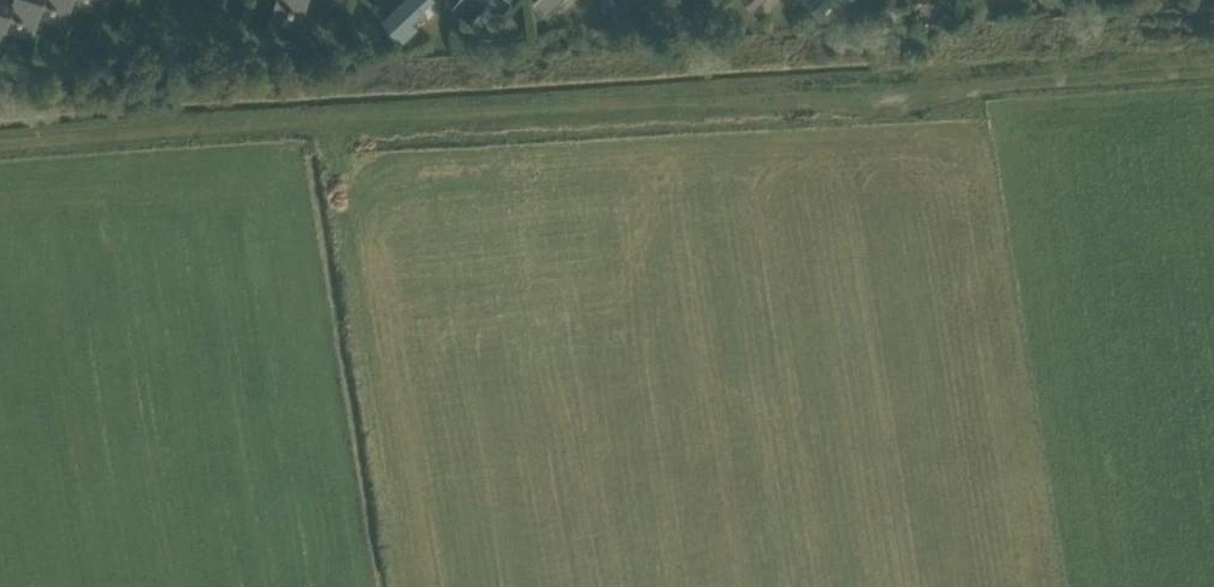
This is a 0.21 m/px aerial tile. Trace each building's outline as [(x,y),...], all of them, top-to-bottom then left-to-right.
[(10,17),(9,17),(14,0),(0,0),(0,37),(2,38),(0,46),(0,47),(1,47),(10,17)] [(43,4),(42,4),(43,0),(14,0),(9,17),(10,17),(36,25),(33,34),(34,34),(43,4)] [(74,0),(43,0),(42,4),(43,4),(69,12),(66,21),(67,21),(74,0)] [(308,0),(278,0),(274,14),(275,15),(278,6),(303,13),(300,22),(302,23),(308,0)] [(432,0),(408,0),(382,27),(403,47),(417,33),(412,28),(436,3),(432,0)] [(452,12),(470,28),(495,0),(462,0),(452,12)] [(534,8),(546,21),(568,0),(542,0),(534,8)] [(616,15),(630,0),(603,0),(602,1),(616,15)] [(817,14),(830,0),(803,0),(817,14)]
